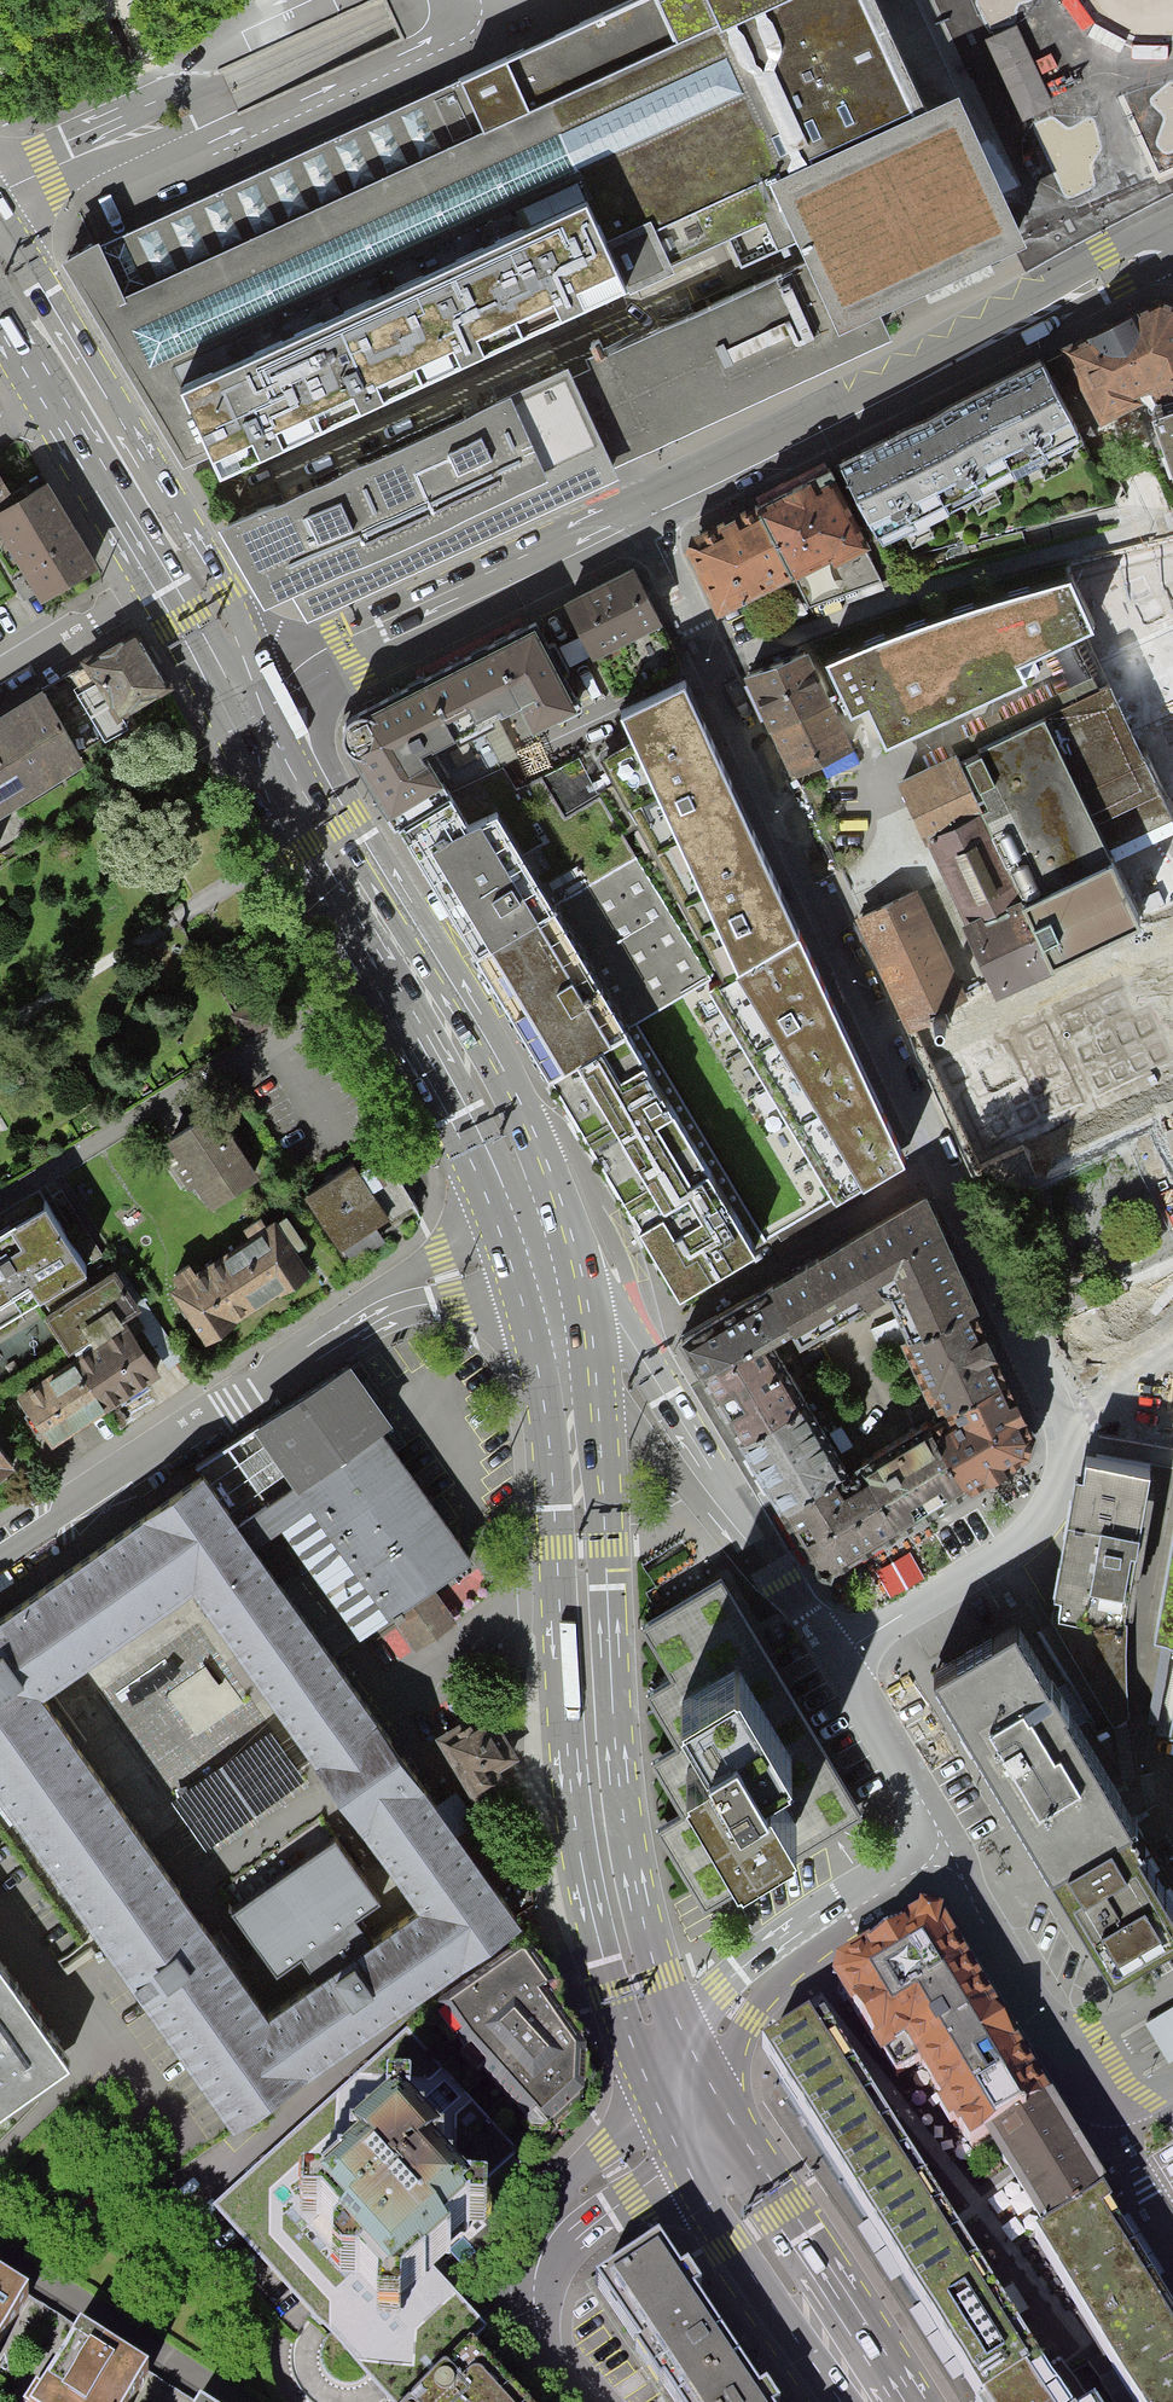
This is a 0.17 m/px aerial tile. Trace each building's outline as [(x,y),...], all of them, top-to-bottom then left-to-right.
[(548,30),(67,262),(185,464),(202,456),(177,401),(582,214),(622,300),(731,249),(738,264),(792,239),(803,258),(837,331),(878,311),(1020,245),(953,95),(910,113),(858,0),(614,0),(548,30)] [(1017,25),(985,40),(1023,123),(1055,108),(1017,25)] [(177,401),(202,456),(221,497),(622,300),(582,214),(177,401)] [(837,331),(803,258),(602,345),(593,327),(583,331),(590,346),(582,349),(586,358),(562,369),(604,457),(885,324),(878,311),(837,331)] [(1107,425),(1145,407),(1149,416),(1172,408),(1172,308),(1155,303),(1135,313),(1090,337),(1067,349),(1107,425)] [(883,559),(1106,498),(1037,362),(838,462),(873,532),(870,533),(883,559)] [(296,617),(609,467),(604,457),(562,369),(559,364),(419,430),(235,515),(215,525),(253,605),(283,591),(296,617)] [(1149,416),(1172,486),(1172,408),(1149,416)] [(802,603),(881,576),(826,466),(752,503),(789,579),(802,603)] [(3,548),(41,611),(99,576),(47,491),(17,510),(0,482),(0,550),(3,548)] [(681,539),(718,614),(789,579),(752,503),(681,539)] [(655,616),(633,572),(578,600),(599,643),(655,616)] [(864,700),(881,742),(1022,680),(1014,664),(1087,630),(1065,575),(990,598),(917,626),(821,660),(844,711),(864,700)] [(197,667),(158,603),(67,658),(70,663),(114,735),(161,707),(153,693),(197,667)] [(525,739),(575,714),(530,621),(347,717),(346,729),(343,737),(342,743),(343,749),(347,754),(351,759),(388,821),(504,767),(520,759),(501,720),(513,715),(525,739)] [(807,647),(744,675),(767,726),(830,699),(807,647)] [(1172,899),(1172,820),(1107,683),(961,761),(954,750),(894,780),(927,836),(966,915),(955,920),(991,990),(1172,899)] [(685,692),(622,719),(633,744),(602,761),(724,986),(738,977),(799,943),(685,692)] [(42,693),(0,719),(0,820),(87,767),(42,693)] [(767,726),(789,776),(852,749),(830,699),(767,726)] [(603,799),(574,748),(516,790),(504,767),(388,821),(445,892),(475,947),(635,852),(603,799)] [(633,1021),(708,976),(635,852),(475,947),(550,1069),(633,1021)] [(848,915),(900,1025),(961,997),(908,886),(848,915)] [(904,1170),(799,943),(738,977),(724,986),(710,993),(837,1207),(861,1192),(863,1195),(904,1170)] [(1172,1054),(1172,993),(1152,1001),(1172,1054)] [(681,1285),(756,1240),(633,1021),(550,1069),(681,1285)] [(208,1207),(258,1177),(216,1107),(167,1137),(208,1207)] [(298,1192),(338,1249),(388,1218),(414,1201),(383,1150),(355,1169),(348,1159),(298,1192)] [(1155,1189),(1172,1250),(1172,1249),(1172,1184),(1155,1189)] [(814,1563),(829,1566),(1023,1451),(1029,1433),(923,1199),(681,1338),(814,1563)] [(46,1202),(0,1230),(0,1318),(84,1266),(46,1202)] [(222,1253),(257,1305),(309,1271),(274,1218),(222,1253)] [(203,1341),(257,1305),(222,1253),(168,1289),(203,1341)] [(116,1273),(44,1320),(69,1357),(90,1344),(93,1348),(94,1349),(125,1329),(123,1326),(126,1324),(142,1313),(116,1273)] [(93,1348),(72,1362),(107,1413),(161,1378),(126,1324),(123,1326),(125,1329),(94,1349),(93,1348)] [(284,1525),(359,1631),(476,1549),(382,1415),(393,1407),(350,1345),(252,1414),(255,1418),(207,1481),(266,1566),(284,1525)] [(52,1451),(107,1413),(72,1362),(16,1400),(52,1451)] [(13,1462),(0,1443),(0,1470),(13,1462)] [(1145,1463),(1087,1455),(1064,1607),(1122,1616),(1145,1463)] [(207,1481),(143,1526),(195,1600),(211,1622),(334,1797),(342,1809),(419,1919),(462,1979),(526,1934),(405,1763),(398,1753),(266,1566),(207,1481)] [(42,1704),(195,1600),(143,1526),(0,1628),(0,1645),(42,1704)] [(1158,1641),(1172,1644),(1172,1560),(1158,1641)] [(686,1585),(709,1578),(705,1562),(682,1569),(686,1585)] [(705,1903),(861,1809),(718,1573),(639,1621),(671,1673),(646,1688),(678,1741),(654,1756),(684,1805),(656,1822),(705,1903)] [(942,1675),(1058,1876),(1061,1881),(1114,1973),(1172,1937),(1172,1902),(1133,1831),(1129,1826),(1137,1822),(1021,1626),(942,1675)] [(104,1955),(233,2137),(310,2083),(268,2024),(194,1919),(182,1901),(51,1716),(42,1704),(0,1645),(0,1807),(104,1955)] [(513,1752),(485,1709),(472,1717),(469,1712),(442,1729),(481,1790),(504,1775),(496,1763),(513,1752)] [(364,1937),(354,1924),(379,1906),(336,1845),(233,1919),(277,1980),(302,1963),(311,1975),(319,1970),(364,1937)] [(462,1979),(419,1919),(268,2024),(310,2083),(462,1979)] [(941,1923),(919,1919),(840,1966),(835,1988),(896,2092),(912,2082),(964,2171),(986,2158),(1054,2116),(941,1923)] [(0,1955),(0,2104),(71,2054),(0,1955)] [(547,2012),(513,1967),(416,2033),(530,2161),(582,2114),(580,2076),(537,2020),(547,2012)] [(809,2000),(762,2030),(976,2392),(1039,2346),(824,2003),(815,2008),(809,2000)] [(1139,2023),(1163,2061),(1172,2055),(1172,2002),(1139,2023)] [(481,2347),(491,2338),(483,2329),(425,2264),(420,2258),(429,2250),(444,2236),(530,2161),(416,2033),(347,2094),(257,2172),(230,2196),(216,2208),(386,2401),(418,2401),(481,2347)] [(1041,2217),(1105,2180),(1076,2155),(1054,2116),(986,2158),(1009,2196),(1041,2217)] [(1041,2217),(1036,2221),(1142,2401),(1172,2401),(1172,2306),(1105,2180),(1041,2217)] [(666,2254),(602,2296),(609,2307),(671,2401),(763,2401),(666,2254)] [(28,2291),(0,2274),(0,2337),(28,2291)] [(25,2401),(127,2401),(146,2370),(77,2329),(41,2388),(35,2384),(25,2401)] [(1039,2346),(976,2392),(982,2401),(1076,2401),(1039,2346)] [(488,2355),(481,2347),(418,2401),(530,2401),(488,2355)]
